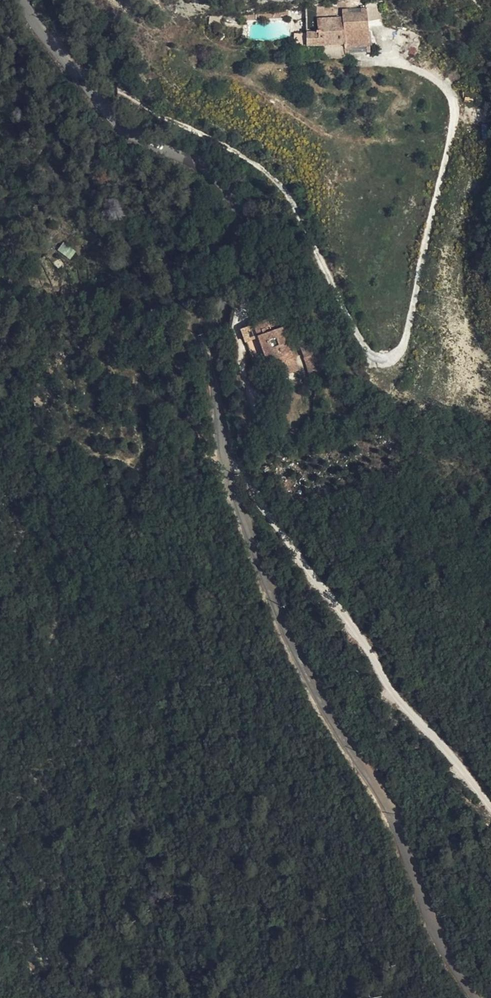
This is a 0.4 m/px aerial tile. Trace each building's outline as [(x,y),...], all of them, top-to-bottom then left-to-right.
[(364,43),(363,25),(362,19),(351,20),(339,53),(339,63),(365,62),(365,57),(368,57),(367,44),(364,43)] [(339,52),(339,53),(351,20),(338,21),(337,27),(302,28),(302,39),(337,38),(339,52)] [(337,38),(302,39),(303,53),(339,52),(337,38)] [(57,250),(70,259),(76,251),(63,242),(57,250)] [(252,336),(255,348),(265,342),(270,339),(268,330),(252,336)] [(265,342),(255,348),(265,380),(273,378),(277,388),(294,383),(279,340),(271,341),(270,339),(265,342)] [(294,352),(305,349),(303,342),(292,345),(294,352)] [(301,371),(312,367),(305,349),(294,352),(301,371)] [(315,377),(312,367),(301,371),(305,382),(305,392),(316,391),(315,377)]
